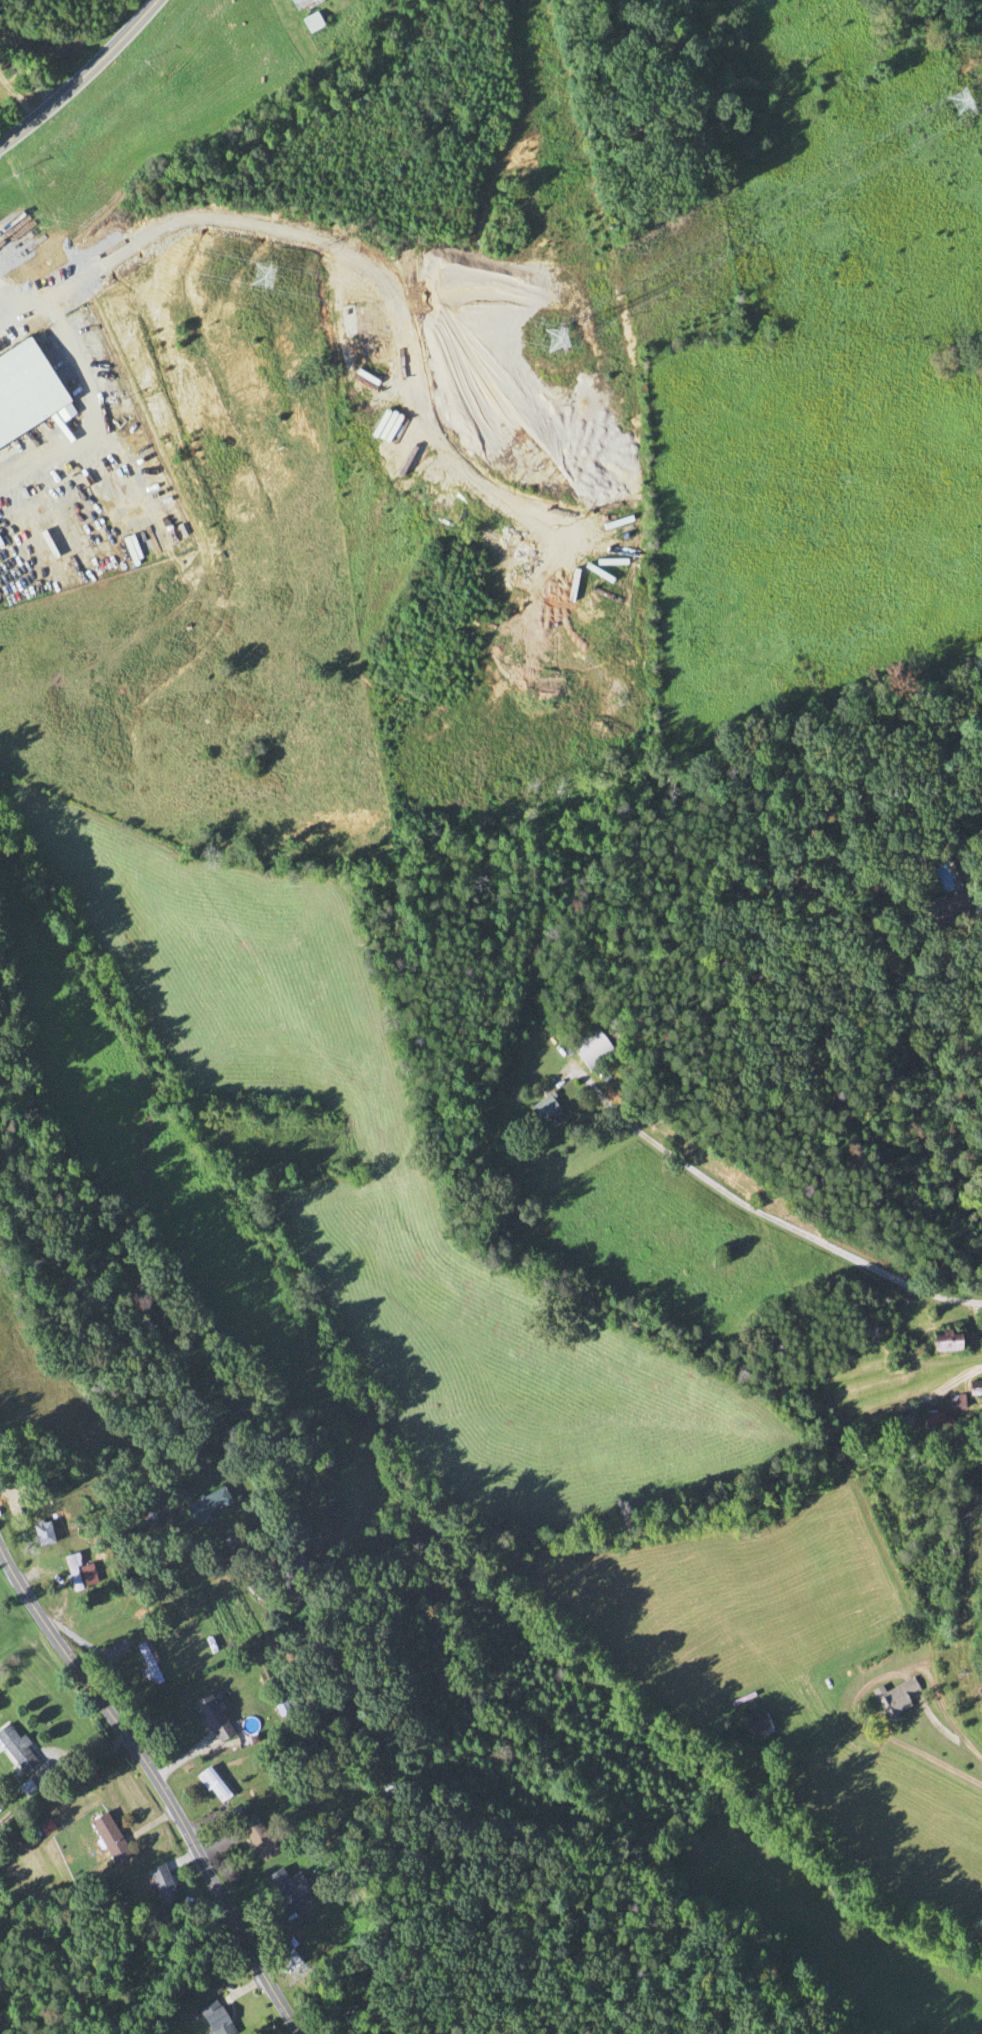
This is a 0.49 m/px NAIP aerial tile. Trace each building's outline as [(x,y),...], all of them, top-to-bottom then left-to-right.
[(291,10),(311,0),(287,0),(291,10)] [(308,35),(322,26),(314,13),(300,21),(308,35)] [(60,423),(73,416),(31,340),(0,356),(0,444),(55,415),(60,423)] [(613,1056),(595,1030),(569,1048),(587,1073),(613,1056)] [(538,1127),(558,1112),(546,1096),(526,1111),(538,1127)] [(930,1332),(930,1353),(958,1353),(958,1332),(930,1332)] [(981,1397),(981,1383),(969,1383),(969,1397),(981,1397)] [(963,1411),(963,1396),(949,1396),(949,1411),(963,1411)] [(922,1414),(922,1428),(951,1428),(951,1414),(922,1414)] [(192,1524),(230,1502),(221,1486),(183,1508),(192,1524)] [(36,1546),(52,1543),(48,1520),(32,1523),(36,1546)] [(90,1564),(75,1567),(73,1555),(63,1556),(70,1592),(81,1590),(80,1587),(94,1584),(90,1564)] [(187,1653),(204,1644),(197,1631),(180,1640),(187,1653)] [(910,1707),(906,1697),(918,1692),(913,1679),(883,1692),(880,1686),(871,1690),(883,1719),(910,1707)] [(216,1745),(233,1734),(205,1692),(189,1703),(216,1745)] [(773,1733),(762,1709),(737,1719),(747,1744),(773,1733)] [(8,1723),(0,1728),(0,1746),(21,1776),(37,1765),(8,1723)] [(217,1806),(229,1797),(207,1767),(195,1776),(217,1806)] [(105,1857),(123,1847),(105,1812),(87,1821),(105,1857)] [(237,1826),(264,1862),(278,1851),(251,1815),(237,1826)] [(145,1871),(161,1906),(177,1899),(161,1864),(145,1871)] [(298,1899),(281,1869),(266,1878),(283,1907),(298,1899)] [(276,1944),(291,1969),(299,1963),(284,1938),(276,1944)] [(207,2033),(233,2033),(216,2000),(195,2010),(207,2033)]
